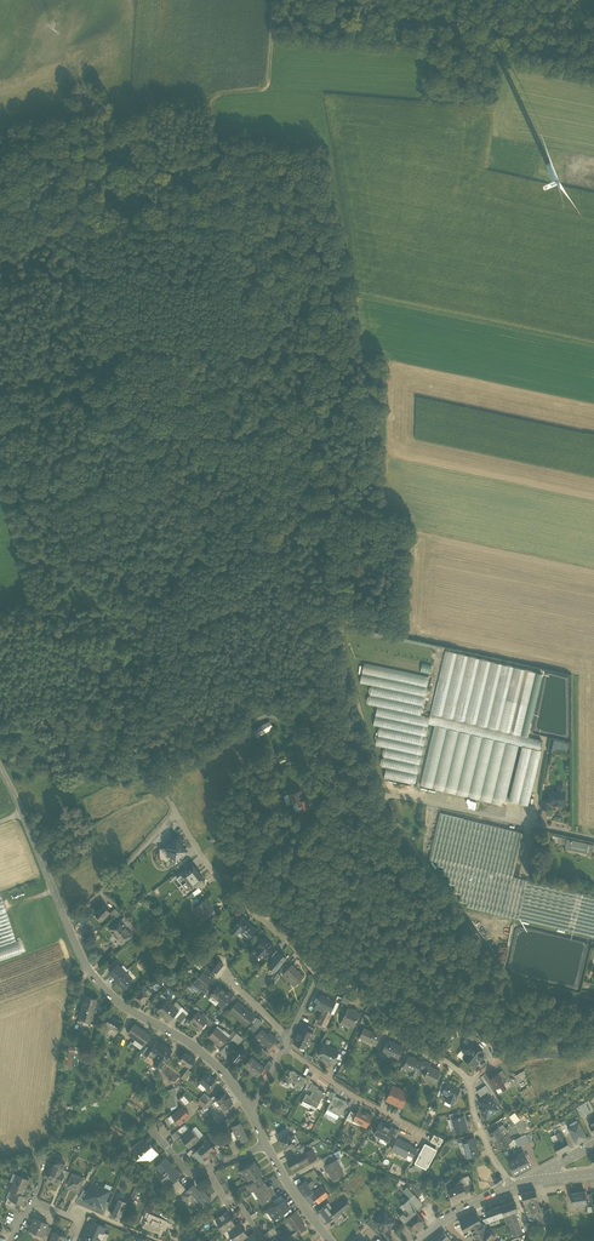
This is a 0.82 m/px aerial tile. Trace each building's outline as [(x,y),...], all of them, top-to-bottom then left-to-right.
[(358,658),(433,676),(435,665),(361,648),(358,658)] [(529,738),(545,675),(445,652),(432,712),(529,738)] [(431,724),(432,717),(423,715),(432,678),(368,663),(364,682),(376,685),(372,703),(381,705),(376,725),(381,726),(377,746),(386,748),(382,767),(386,768),(384,776),(416,784),(431,724)] [(435,725),(518,746),(522,747),(538,751),(541,740),(529,738),(434,713),(432,717),(431,724),(435,725)] [(269,721),(247,733),(251,740),(273,728),(269,721)] [(518,746),(435,725),(420,784),(503,805),(518,746)] [(318,731),(308,735),(310,741),(320,737),(318,731)] [(561,741),(559,748),(566,750),(568,743),(561,741)] [(538,751),(522,747),(508,801),(527,806),(541,752),(538,751)] [(335,762),(327,761),(327,769),(328,769),(328,774),(334,774),(335,762)] [(299,786),(288,789),(290,798),(294,797),(295,797),(297,796),(301,795),(299,786)] [(564,792),(550,792),(550,799),(550,804),(564,804),(564,801),(565,800),(565,796),(564,795),(564,792)] [(300,797),(297,798),(299,807),(307,805),(304,795),(300,796),(300,797)] [(550,799),(541,799),(542,808),(550,808),(550,804),(550,799)] [(523,833),(440,813),(429,859),(436,861),(435,865),(443,866),(441,873),(449,875),(447,882),(455,884),(453,891),(460,893),(459,900),(466,902),(466,905),(519,918),(528,880),(513,876),(523,833)] [(175,834),(165,843),(166,844),(164,846),(174,858),(187,847),(175,834)] [(567,838),(545,834),(544,839),(566,844),(567,838)] [(593,844),(567,838),(566,844),(565,848),(591,854),(593,844)] [(189,862),(171,876),(182,892),(201,877),(189,862)] [(582,893),(528,880),(519,918),(573,931),(582,893)] [(199,886),(193,891),(195,894),(201,889),(199,886)] [(0,894),(0,947),(16,941),(1,894),(0,894)] [(214,908),(205,898),(197,905),(207,915),(214,908)] [(268,899),(264,904),(269,909),(273,905),(268,899)] [(110,911),(101,902),(93,910),(95,913),(94,914),(100,919),(101,918),(102,919),(110,911)] [(119,912),(114,906),(109,911),(115,916),(119,912)] [(251,924),(251,925),(245,920),(246,919),(241,916),(234,924),(235,924),(232,928),(237,932),(239,928),(249,936),(256,928),(251,924)] [(95,925),(89,918),(83,923),(89,930),(95,925)] [(122,922),(120,919),(109,927),(121,942),(132,934),(123,923),(124,922),(123,921),(122,922)] [(215,936),(221,929),(216,924),(209,931),(215,936)] [(274,945),(264,936),(257,944),(258,945),(256,947),(256,948),(254,949),(256,951),(261,956),(265,952),(266,953),(274,945)] [(0,947),(0,961),(27,952),(22,939),(16,941),(0,947)] [(313,946),(317,951),(323,946),(318,941),(313,946)] [(286,956),(279,951),(275,956),(268,963),(271,966),(270,966),(271,966),(274,969),(286,956)] [(226,955),(218,953),(215,956),(221,961),(226,955)] [(215,956),(215,955),(208,963),(216,971),(223,962),(221,961),(215,956)] [(149,964),(144,959),(139,963),(144,968),(149,964)] [(117,962),(111,968),(109,970),(116,978),(125,971),(121,966),(117,962)] [(303,975),(295,967),(295,966),(292,963),(283,972),(292,979),(290,981),(294,985),(303,975)] [(132,979),(129,975),(132,972),(128,967),(127,968),(125,971),(116,978),(123,986),(125,984),(125,985),(132,979)] [(202,970),(195,979),(204,987),(208,983),(212,978),(202,970)] [(208,983),(204,987),(202,988),(206,991),(211,985),(208,983)] [(229,993),(218,983),(214,988),(209,994),(211,995),(212,993),(218,998),(216,1000),(223,1005),(230,997),(233,993),(231,991),(229,993)] [(211,985),(206,991),(209,994),(214,988),(211,985)] [(148,987),(145,990),(142,987),(135,995),(142,1001),(152,991),(148,987)] [(335,1000),(321,993),(319,998),(319,997),(316,1004),(324,1008),(323,1009),(330,1012),(334,1004),(335,1000)] [(351,996),(344,993),(341,1000),(347,1003),(351,996)] [(96,998),(86,995),(82,1008),(93,1011),(96,998)] [(160,996),(152,1004),(156,1008),(164,1000),(160,996)] [(167,999),(157,1009),(163,1014),(173,1004),(167,999)] [(250,1010),(237,1000),(229,1010),(246,1024),(254,1014),(250,1011),(250,1010)] [(173,1015),(176,1017),(182,1010),(187,1014),(188,1013),(175,1001),(173,1004),(178,1009),(173,1015)] [(173,1004),(163,1014),(169,1020),(173,1015),(178,1009),(173,1004)] [(348,1006),(340,1022),(347,1026),(349,1022),(353,1025),(360,1012),(357,1010),(357,1008),(354,1007),(353,1008),(353,1009),(348,1006)] [(93,1011),(82,1008),(79,1020),(90,1023),(93,1011)] [(330,1012),(323,1009),(318,1020),(326,1024),(331,1013),(330,1012)] [(182,1010),(176,1017),(180,1021),(187,1014),(182,1010)] [(207,1019),(197,1011),(190,1019),(196,1025),(195,1026),(199,1030),(205,1022),(208,1019),(207,1019)] [(120,1020),(110,1014),(105,1022),(105,1023),(111,1026),(115,1029),(120,1020)] [(210,1016),(207,1019),(208,1019),(205,1022),(210,1026),(214,1020),(210,1016)] [(111,1026),(105,1023),(101,1031),(107,1034),(111,1026)] [(150,1034),(135,1023),(128,1032),(135,1038),(143,1044),(150,1034)] [(222,1031),(216,1026),(208,1035),(220,1045),(225,1039),(227,1036),(222,1031)] [(306,1028),(301,1026),(297,1034),(309,1039),(313,1032),(306,1028)] [(373,1030),(364,1026),(359,1036),(370,1041),(370,1040),(371,1041),(370,1043),(375,1045),(382,1029),(375,1026),(373,1030)] [(276,1037),(269,1031),(269,1030),(267,1033),(262,1028),(261,1028),(257,1032),(258,1033),(256,1036),(256,1037),(256,1036),(261,1040),(261,1041),(262,1040),(269,1045),(269,1046),(277,1037),(276,1036),(276,1037)] [(243,1037),(236,1032),(233,1036),(230,1039),(234,1042),(234,1041),(238,1044),(243,1037)] [(477,1037),(471,1032),(468,1035),(466,1038),(470,1042),(471,1041),(474,1044),(479,1038),(477,1037)] [(309,1039),(297,1034),(294,1039),(295,1042),(305,1047),(309,1039)] [(143,1044),(135,1038),(133,1041),(141,1047),(143,1044)] [(403,1046),(387,1038),(381,1051),(389,1055),(390,1052),(398,1056),(403,1046)] [(157,1039),(148,1053),(155,1058),(164,1044),(157,1039)] [(238,1044),(234,1041),(234,1042),(232,1044),(230,1044),(229,1046),(229,1048),(231,1049),(232,1049),(232,1050),(232,1051),(232,1052),(232,1053),(233,1054),(230,1057),(230,1060),(232,1062),(235,1062),(237,1059),(239,1059),(239,1057),(243,1053),(244,1053),(246,1051),(245,1049),(244,1048),(242,1048),(238,1044)] [(474,1044),(471,1041),(470,1042),(463,1050),(467,1053),(464,1057),(472,1064),(479,1057),(482,1057),(483,1055),(483,1053),(482,1052),(483,1051),(474,1044)] [(172,1049),(165,1044),(164,1044),(155,1058),(154,1060),(153,1061),(161,1066),(172,1049)] [(339,1051),(323,1044),(318,1054),(333,1062),(339,1051)] [(269,1053),(262,1047),(259,1050),(266,1056),(269,1053)] [(185,1051),(179,1060),(189,1067),(190,1066),(195,1058),(185,1051)] [(339,1051),(333,1062),(337,1064),(342,1053),(339,1051)] [(313,1056),(305,1052),(304,1056),(311,1061),(313,1056)] [(421,1061),(408,1055),(404,1064),(403,1065),(417,1071),(420,1065),(422,1061),(421,1061)] [(263,1066),(251,1056),(244,1064),(257,1075),(264,1067),(263,1066)] [(272,1062),(269,1059),(263,1066),(264,1067),(268,1070),(272,1062)] [(417,1071),(403,1065),(404,1064),(402,1064),(400,1069),(414,1076),(417,1071)] [(429,1065),(429,1064),(427,1069),(424,1074),(432,1078),(431,1079),(435,1081),(440,1070),(429,1065)] [(188,1068),(181,1077),(185,1080),(192,1071),(188,1068)] [(289,1075),(284,1073),(281,1078),(287,1080),(289,1082),(291,1079),(296,1082),(293,1086),(300,1089),(304,1081),(306,1077),(305,1077),(290,1069),(289,1072),(290,1073),(289,1075)] [(524,1069),(515,1074),(518,1080),(527,1075),(524,1069)] [(214,1079),(206,1072),(200,1079),(201,1081),(206,1085),(208,1087),(214,1079)] [(503,1082),(497,1073),(489,1078),(498,1092),(506,1087),(503,1082)] [(459,1087),(446,1081),(443,1088),(440,1096),(453,1102),(459,1087)] [(318,1086),(312,1082),(309,1088),(312,1090),(310,1095),(306,1093),(302,1099),(303,1099),(301,1102),(309,1107),(310,1103),(316,1106),(325,1091),(317,1087),(318,1086)] [(408,1092),(393,1084),(389,1091),(386,1098),(387,1098),(386,1100),(400,1107),(401,1105),(404,1100),(408,1092)] [(211,1097),(204,1092),(199,1098),(205,1103),(211,1097)] [(230,1098),(225,1092),(216,1099),(221,1105),(224,1109),(233,1102),(230,1098)] [(479,1107),(486,1117),(498,1109),(487,1093),(478,1099),(482,1105),(479,1107)] [(334,1095),(331,1100),(327,1108),(332,1110),(333,1109),(335,1110),(335,1111),(340,1113),(346,1101),(334,1095)] [(171,1096),(167,1097),(169,1106),(175,1105),(174,1096),(171,1096)] [(182,1096),(178,1098),(185,1106),(188,1103),(182,1096)] [(214,1100),(211,1098),(203,1106),(204,1108),(207,1106),(211,1102),(214,1100)] [(214,1100),(211,1102),(215,1108),(216,1108),(221,1105),(216,1099),(214,1100)] [(211,1102),(207,1106),(211,1112),(215,1109),(215,1108),(211,1102)] [(585,1103),(576,1107),(580,1116),(589,1111),(585,1103)] [(182,1107),(178,1110),(172,1115),(171,1114),(168,1117),(172,1121),(174,1120),(176,1122),(178,1122),(179,1123),(185,1118),(185,1116),(186,1115),(188,1115),(189,1114),(182,1106),(182,1107)] [(363,1111),(358,1108),(356,1113),(353,1118),(354,1118),(362,1122),(361,1124),(366,1126),(372,1115),(367,1113),(367,1114),(363,1111)] [(356,1113),(350,1110),(346,1119),(352,1122),(354,1118),(353,1118),(356,1113)] [(515,1122),(520,1118),(514,1111),(509,1116),(514,1122),(515,1122)] [(460,1116),(453,1117),(456,1125),(454,1126),(455,1131),(467,1128),(464,1115),(460,1116)] [(159,1118),(154,1122),(159,1128),(164,1124),(159,1118)] [(527,1129),(522,1119),(515,1122),(516,1124),(520,1133),(527,1129)] [(380,1121),(374,1132),(381,1136),(380,1137),(379,1140),(386,1144),(391,1134),(387,1132),(390,1126),(380,1121)] [(240,1122),(232,1125),(234,1130),(230,1131),(234,1139),(237,1138),(239,1142),(247,1138),(240,1122)] [(178,1129),(182,1134),(189,1128),(185,1123),(178,1129)] [(579,1123),(568,1128),(576,1142),(586,1137),(579,1123)] [(503,1124),(489,1133),(493,1139),(498,1136),(499,1138),(503,1135),(508,1132),(503,1124)] [(191,1129),(198,1138),(203,1134),(196,1125),(191,1129)] [(398,1129),(391,1125),(390,1126),(387,1132),(391,1134),(394,1136),(398,1129)] [(178,1129),(171,1135),(176,1140),(182,1134),(178,1129)] [(198,1138),(191,1129),(182,1138),(181,1140),(183,1141),(184,1142),(184,1141),(189,1146),(198,1138)] [(561,1131),(555,1134),(559,1141),(565,1138),(561,1131)] [(439,1145),(442,1137),(432,1133),(429,1140),(439,1145)] [(295,1146),(288,1134),(280,1138),(280,1139),(279,1140),(278,1142),(279,1144),(281,1144),(282,1144),(285,1148),(290,1145),(291,1147),(295,1146)] [(504,1136),(503,1135),(499,1138),(498,1136),(493,1139),(499,1149),(508,1143),(512,1141),(507,1134),(504,1136)] [(526,1134),(515,1139),(516,1144),(518,1146),(529,1141),(526,1134)] [(555,1134),(551,1136),(554,1144),(559,1141),(555,1134)] [(467,1139),(462,1140),(463,1141),(464,1146),(460,1147),(462,1153),(465,1152),(467,1157),(474,1156),(479,1154),(474,1137),(467,1139)] [(149,1145),(143,1138),(131,1147),(132,1148),(132,1147),(135,1153),(136,1154),(138,1152),(143,1157),(148,1153),(153,1158),(158,1153),(150,1143),(149,1145)] [(412,1145),(398,1138),(392,1149),(401,1154),(402,1152),(407,1155),(407,1154),(411,1146),(412,1145)] [(554,1144),(553,1144),(557,1153),(570,1147),(565,1138),(559,1141),(554,1144)] [(212,1145),(207,1140),(201,1145),(211,1156),(215,1152),(216,1151),(215,1149),(212,1145)] [(302,1147),(299,1148),(301,1152),(312,1146),(310,1142),(302,1147)] [(437,1148),(425,1142),(420,1151),(432,1158),(437,1148)] [(220,1151),(216,1143),(212,1145),(215,1149),(216,1151),(215,1152),(216,1153),(220,1151)] [(196,1150),(193,1152),(194,1153),(201,1161),(209,1154),(210,1156),(211,1156),(201,1145),(196,1150)] [(416,1148),(411,1146),(407,1154),(412,1157),(413,1154),(416,1148)] [(193,1147),(187,1153),(190,1156),(194,1153),(193,1152),(196,1150),(193,1147)] [(311,1148),(304,1152),(305,1154),(297,1159),(295,1156),(287,1161),(291,1168),(305,1160),(308,1159),(309,1161),(316,1157),(311,1148)] [(46,1153),(37,1156),(39,1164),(45,1163),(46,1157),(46,1153)] [(524,1153),(508,1161),(513,1173),(530,1165),(524,1153)] [(332,1154),(322,1159),(325,1164),(334,1159),(332,1154)] [(180,1174),(166,1157),(156,1166),(163,1173),(160,1176),(165,1181),(169,1178),(172,1181),(180,1174)] [(65,1163),(56,1159),(52,1168),(64,1173),(65,1170),(63,1169),(65,1163)] [(255,1160),(242,1168),(243,1168),(247,1174),(246,1175),(247,1174),(259,1166),(255,1160)] [(335,1160),(325,1165),(333,1179),(343,1173),(340,1166),(338,1167),(335,1160)] [(259,1166),(247,1174),(251,1180),(260,1175),(263,1173),(259,1166)] [(64,1173),(52,1168),(48,1178),(60,1183),(62,1178),(64,1173)] [(93,1173),(89,1171),(85,1179),(89,1181),(93,1173)] [(360,1173),(342,1189),(348,1197),(367,1180),(360,1173)] [(29,1179),(17,1174),(13,1182),(26,1187),(29,1179)] [(83,1178),(72,1174),(68,1184),(73,1186),(72,1189),(78,1191),(83,1178)] [(260,1175),(251,1180),(247,1183),(248,1182),(252,1188),(254,1187),(264,1181),(260,1175)] [(463,1186),(471,1182),(468,1175),(460,1179),(462,1183),(463,1186)] [(500,1175),(493,1180),(496,1184),(502,1179),(502,1178),(501,1176),(500,1175)] [(311,1177),(306,1181),(310,1186),(315,1182),(311,1177)] [(178,1179),(170,1185),(175,1191),(177,1189),(183,1185),(183,1184),(178,1179)] [(306,1181),(305,1180),(298,1186),(305,1196),(313,1190),(310,1186),(306,1181)] [(264,1181),(254,1187),(263,1201),(269,1197),(276,1193),(270,1185),(267,1187),(264,1181)] [(26,1187),(13,1182),(10,1190),(13,1191),(14,1191),(23,1195),(23,1194),(26,1187)] [(92,1182),(84,1200),(103,1208),(111,1191),(92,1182)] [(466,1192),(471,1190),(471,1182),(463,1186),(466,1192)] [(462,1183),(448,1189),(452,1199),(466,1192),(463,1186),(462,1183)] [(202,1188),(199,1190),(193,1184),(182,1194),(186,1198),(189,1196),(199,1208),(210,1198),(202,1188)] [(423,1190),(409,1184),(407,1186),(417,1197),(424,1191),(423,1190)] [(329,1194),(322,1185),(314,1191),(318,1197),(316,1199),(318,1202),(329,1194)] [(410,1197),(402,1204),(407,1208),(404,1211),(399,1215),(412,1230),(425,1220),(417,1211),(424,1205),(417,1197),(407,1186),(403,1190),(410,1197)] [(535,1189),(521,1192),(523,1201),(526,1212),(540,1209),(537,1197),(535,1189)] [(313,1190),(305,1196),(310,1203),(316,1199),(318,1197),(314,1191),(313,1190)] [(584,1190),(571,1192),(572,1203),(586,1201),(585,1190),(584,1190)] [(23,1195),(14,1191),(13,1191),(10,1199),(15,1201),(23,1204),(26,1196),(23,1194),(23,1195)] [(15,1201),(10,1199),(8,1197),(5,1203),(13,1206),(15,1201)] [(278,1201),(277,1199),(274,1201),(275,1203),(268,1208),(274,1217),(290,1206),(284,1197),(278,1201)] [(123,1200),(119,1198),(111,1215),(119,1218),(126,1201),(124,1200),(123,1199),(123,1200)] [(514,1199),(500,1204),(503,1214),(516,1209),(517,1209),(514,1199)] [(334,1209),(331,1211),(334,1216),(334,1217),(340,1212),(344,1209),(350,1205),(346,1200),(334,1209)] [(328,1202),(325,1204),(331,1211),(334,1209),(328,1202)] [(325,1204),(316,1211),(325,1222),(333,1216),(334,1216),(331,1211),(325,1204)] [(550,1206),(543,1208),(546,1222),(555,1225),(550,1206)] [(526,1212),(529,1216),(546,1222),(543,1208),(540,1209),(526,1212)] [(340,1212),(345,1218),(346,1219),(349,1216),(344,1209),(340,1212)] [(516,1209),(503,1214),(506,1223),(509,1222),(517,1219),(515,1212),(517,1212),(516,1209)] [(168,1218),(169,1215),(161,1210),(160,1214),(168,1218)] [(226,1210),(215,1217),(219,1224),(231,1217),(226,1210)] [(295,1210),(286,1216),(291,1224),(300,1218),(295,1210)] [(374,1220),(379,1225),(384,1230),(388,1227),(390,1227),(390,1224),(394,1221),(385,1210),(374,1220)] [(167,1220),(150,1213),(147,1212),(146,1212),(144,1218),(145,1219),(145,1220),(146,1220),(144,1225),(151,1229),(151,1230),(154,1231),(155,1231),(161,1234),(165,1225),(167,1221),(167,1220)] [(340,1212),(334,1217),(334,1216),(333,1216),(339,1223),(345,1218),(340,1212)] [(476,1213),(459,1222),(464,1230),(470,1227),(481,1221),(476,1213)] [(291,1224),(286,1216),(282,1219),(288,1227),(291,1224)] [(231,1217),(219,1224),(224,1231),(227,1228),(235,1223),(231,1217)] [(372,1217),(366,1223),(374,1230),(379,1225),(374,1220),(372,1217)] [(47,1223),(35,1218),(30,1230),(42,1235),(46,1225),(47,1223)] [(300,1218),(291,1224),(293,1227),(290,1229),(293,1235),(306,1226),(300,1218)] [(517,1219),(509,1222),(513,1235),(522,1232),(517,1219)] [(90,1220),(90,1221),(87,1226),(88,1226),(85,1234),(84,1233),(82,1239),(86,1240),(100,1240),(95,1238),(98,1230),(103,1233),(105,1227),(95,1223),(90,1220)] [(227,1228),(235,1240),(238,1240),(248,1235),(239,1221),(235,1223),(227,1228)] [(481,1221),(470,1227),(474,1235),(487,1228),(488,1227),(485,1223),(482,1224),(481,1221)] [(51,1227),(46,1225),(43,1234),(48,1236),(51,1227)] [(274,1225),(263,1233),(268,1239),(278,1232),(274,1225)] [(474,1235),(476,1237),(480,1240),(490,1240),(494,1238),(495,1236),(495,1235),(487,1228),(474,1235)] [(290,1229),(281,1235),(283,1238),(282,1238),(284,1240),(293,1235),(290,1229)] [(442,1230),(434,1237),(437,1240),(452,1240),(442,1230)] [(53,1231),(49,1240),(64,1240),(66,1236),(53,1231)] [(238,1240),(253,1240),(252,1240),(257,1236),(254,1231),(248,1235),(238,1240)]
